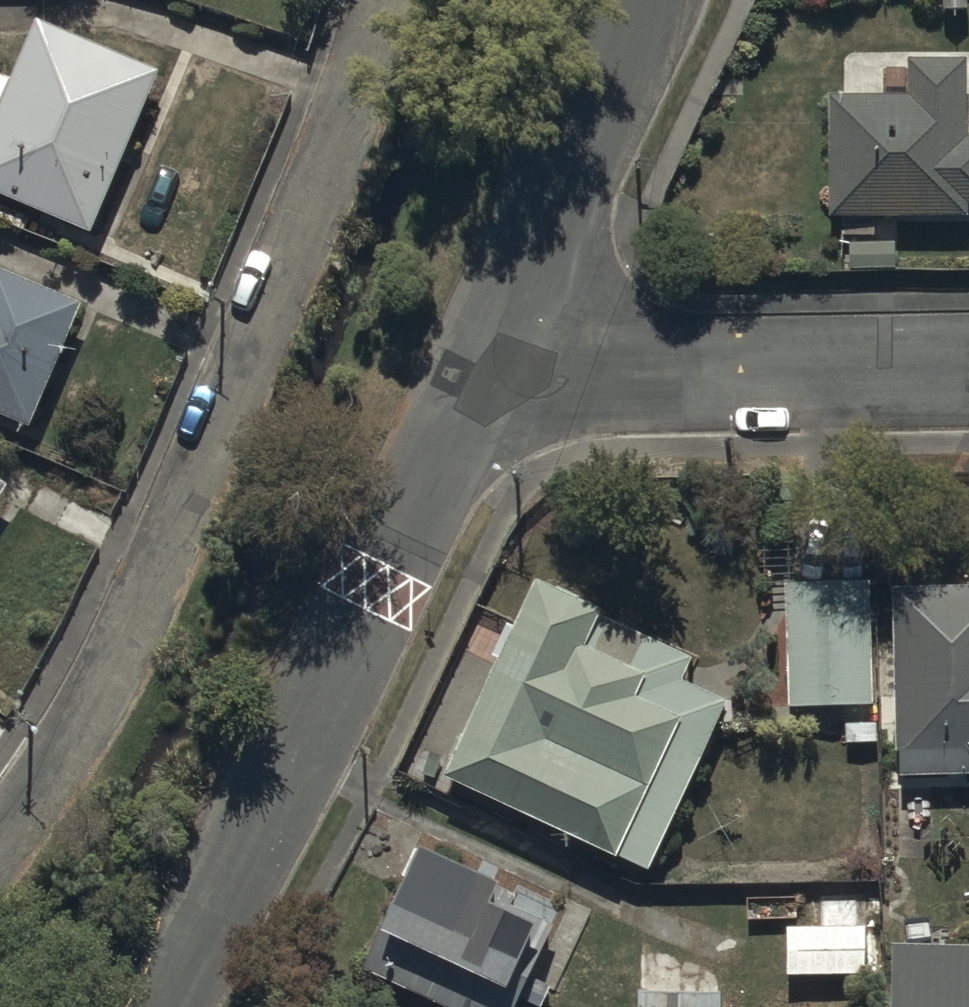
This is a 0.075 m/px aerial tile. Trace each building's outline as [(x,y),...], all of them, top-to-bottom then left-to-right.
[(40,17),(0,113),(0,194),(93,233),(162,69),(40,17)] [(835,216),(968,213),(968,205),(968,124),(968,57),(907,58),(907,91),(832,92),(835,216)] [(34,427),(86,304),(0,267),(0,412),(34,427)] [(11,487),(0,480),(0,504),(11,487)] [(608,616),(610,610),(541,578),(450,776),(653,870),(732,698),(687,677),(696,657),(608,616)] [(873,583),(787,585),(790,708),(876,705),(873,583)] [(898,585),(901,775),(968,774),(968,583),(898,585)] [(512,993),(546,923),(500,901),(509,883),(427,845),(368,969),(447,1006),(518,1006),(523,997),(512,993)] [(892,946),(892,1006),(968,1006),(968,946),(892,946)]
